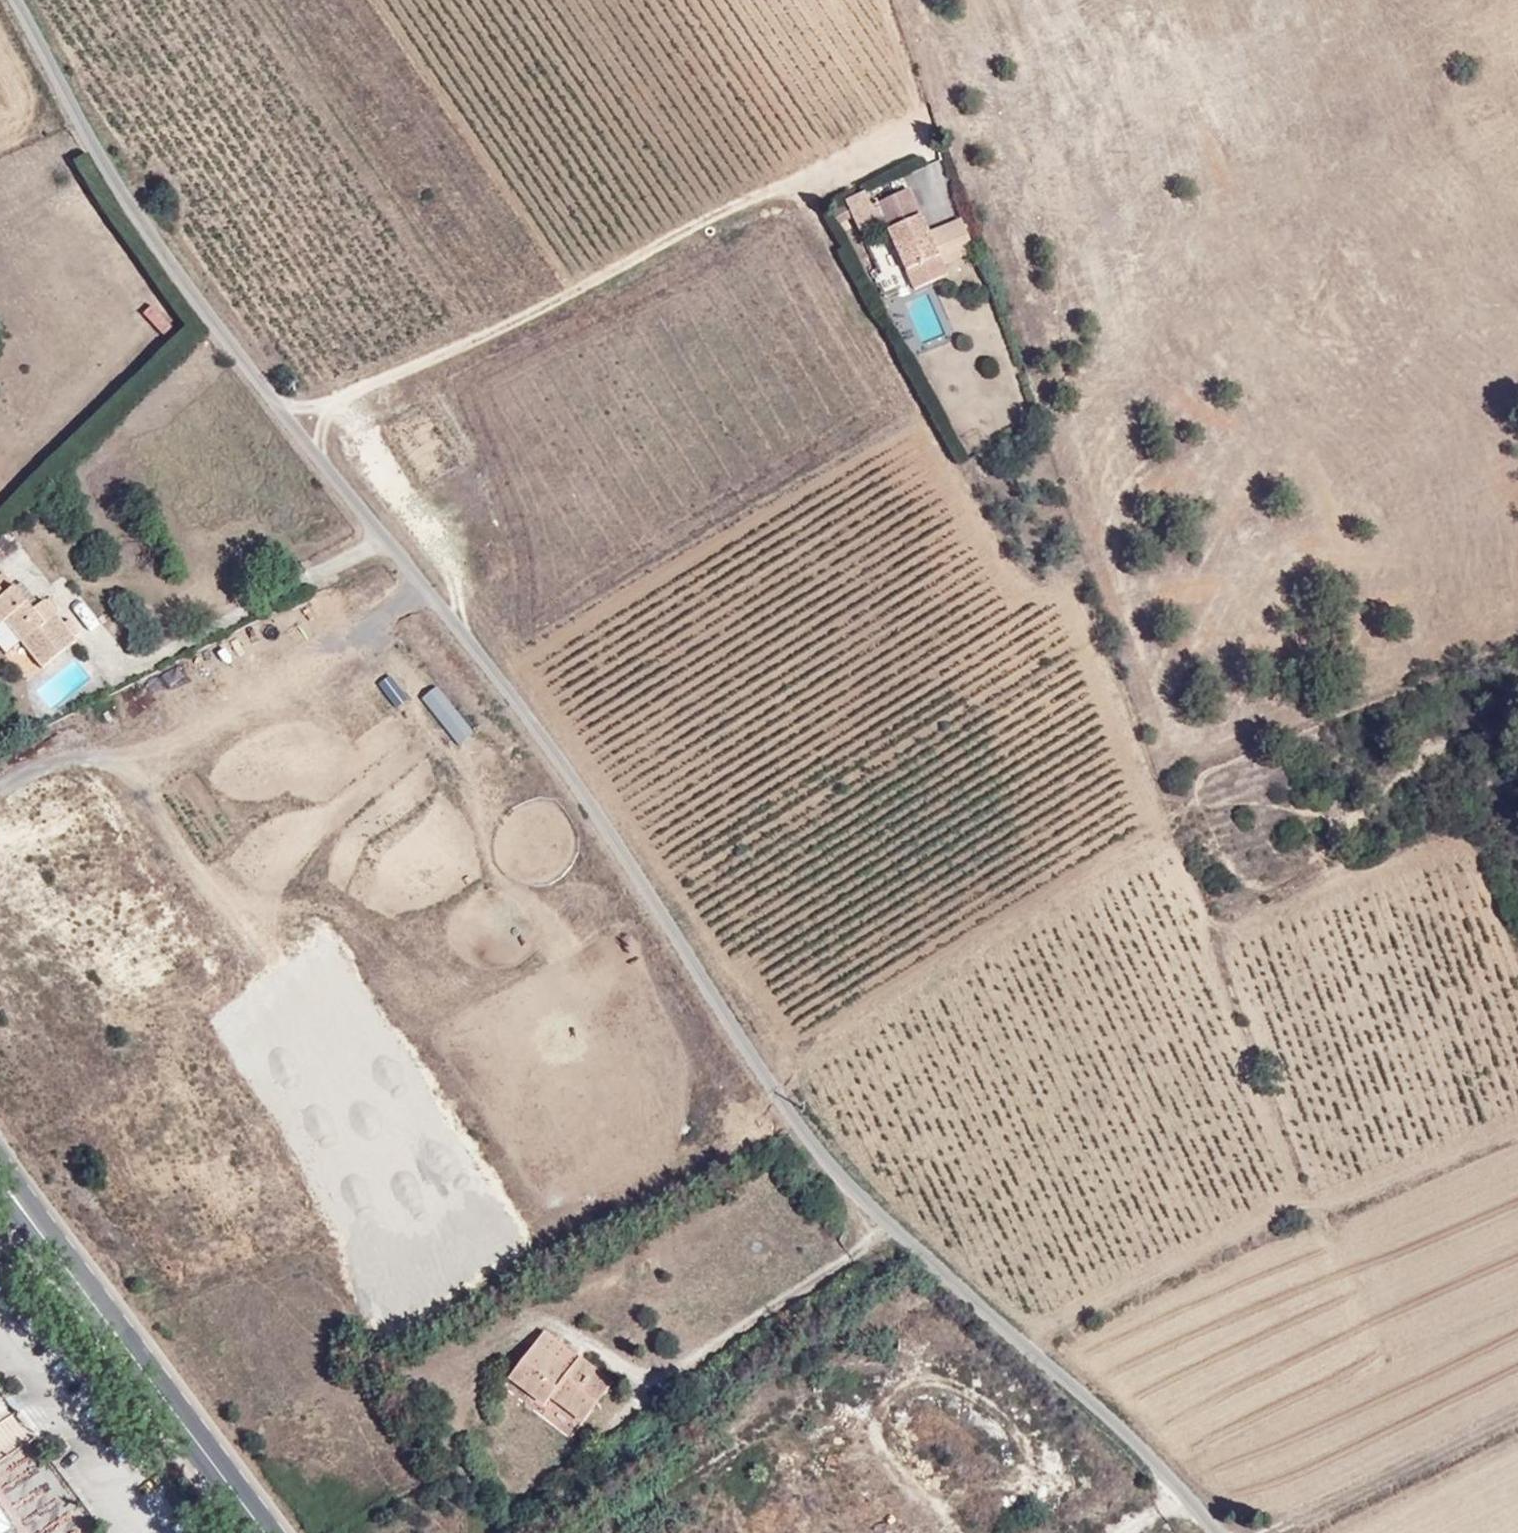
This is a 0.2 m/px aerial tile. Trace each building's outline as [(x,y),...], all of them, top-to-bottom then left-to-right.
[(887,192),(904,185),(899,174),(882,181),(887,192)] [(842,220),(845,228),(874,214),(863,190),(843,199),(844,200),(829,207),(836,223),(842,220)] [(920,212),(886,226),(904,266),(927,258),(932,267),(973,249),(958,216),(928,229),(920,212)] [(144,311),(159,333),(169,326),(154,304),(144,311)] [(39,595),(31,601),(2,569),(0,571),(0,628),(4,633),(11,628),(43,664),(75,637),(39,595)] [(87,625),(97,617),(78,594),(68,603),(87,625)] [(538,1310),(488,1368),(574,1446),(643,1376),(538,1310)] [(29,1441),(19,1418),(0,1425),(0,1452),(29,1441)] [(12,1528),(0,1509),(0,1532),(5,1532),(12,1528)]
